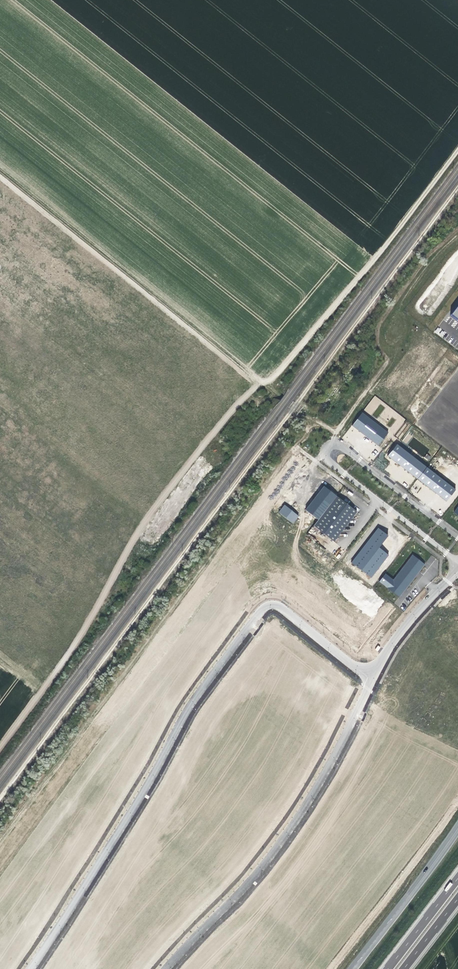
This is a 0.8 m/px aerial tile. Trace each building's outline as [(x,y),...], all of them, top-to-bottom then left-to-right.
[(361,413),(351,426),(378,446),(388,433),(361,413)] [(426,467),(396,444),(387,456),(416,479),(426,467)] [(455,489),(426,467),(416,479),(445,501),(455,489)] [(305,510),(318,520),(337,496),(324,486),(305,510)] [(318,520),(313,526),(334,542),(357,512),(348,504),(337,496),(318,520)] [(281,497),(273,508),(294,524),(299,517),(283,505),(287,501),(281,497)] [(387,536),(378,528),(351,563),(371,578),(388,554),(379,547),(387,536)] [(399,597),(425,564),(412,555),(393,580),(385,574),(379,582),(399,597)] [(378,592),(346,567),(318,601),(344,621),(352,610),(369,623),(379,611),(369,604),(378,592)] [(342,686),(323,670),(310,685),(330,701),(342,686)]
